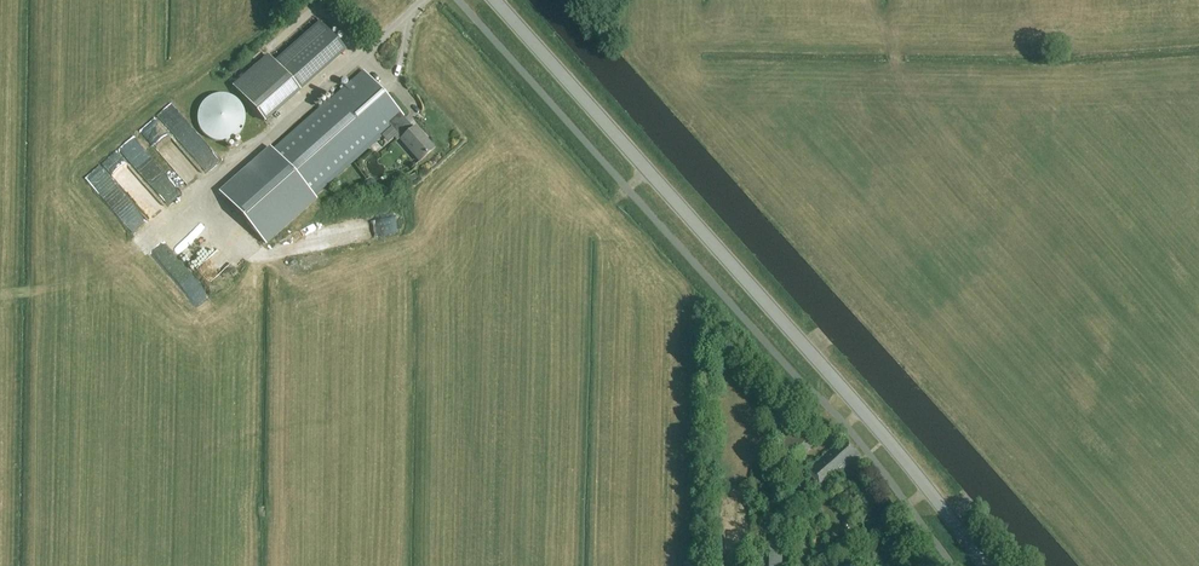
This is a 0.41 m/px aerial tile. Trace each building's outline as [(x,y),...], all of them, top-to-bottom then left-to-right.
[(319,22),(274,62),(300,91),(345,51),(319,22)] [(300,91),(274,62),(268,55),(232,87),(264,123),(300,91)] [(400,113),(362,71),(273,150),(271,148),(220,193),(265,243),(315,198),(313,196),(381,135),(388,143),(394,138),(397,142),(400,140),(419,162),(434,149),(416,128),(413,130),(399,114),(400,113)] [(223,95),(221,94),(219,95),(218,95),(215,95),(214,96),(212,96),(210,97),(209,98),(208,99),(206,100),(205,101),(204,102),(203,103),(202,104),(201,106),(200,107),(199,109),(198,110),(198,112),(198,113),(197,115),(197,117),(197,118),(197,120),(197,122),(198,123),(198,125),(198,127),(199,128),(200,130),(201,131),(202,133),(203,134),(204,136),(206,137),(207,138),(208,139),(210,140),(211,140),(213,141),(214,141),(216,142),(218,142),(219,142),(221,142),(223,142),(226,142),(229,141),(231,140),(234,138),(236,137),(238,136),(239,134),(241,132),(242,130),(243,129),(243,127),(244,125),(244,123),(245,122),(245,120),(245,118),(245,117),(245,115),(244,113),(244,111),(243,110),(243,109),(242,107),(241,106),(240,104),(239,102),(238,101),(236,100),(235,99),(234,98),(232,97),(231,97),(229,96),(227,95),(224,95),(223,95)] [(134,134),(86,176),(99,191),(116,176),(140,203),(153,191),(132,167),(135,164),(143,174),(158,161),(134,134)] [(414,174),(408,178),(410,183),(417,179),(414,174)] [(327,186),(333,192),(341,185),(335,179),(327,186)] [(860,457),(857,454),(845,441),(836,449),(833,447),(807,472),(824,491),(848,470),(847,469),(860,457)] [(783,529),(770,529),(769,565),(782,565),(783,529)]
